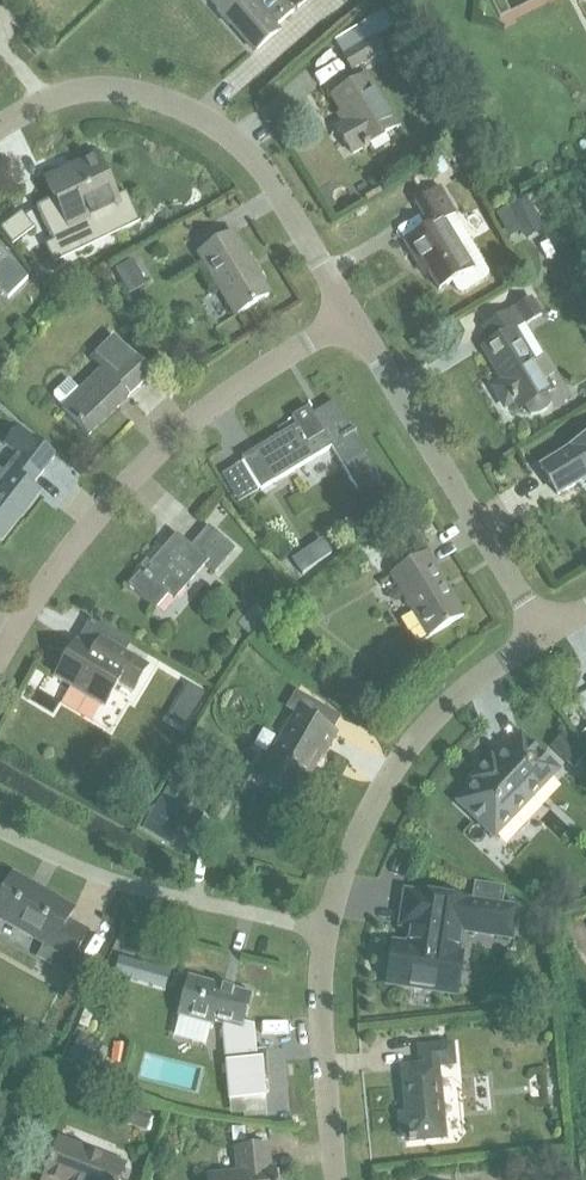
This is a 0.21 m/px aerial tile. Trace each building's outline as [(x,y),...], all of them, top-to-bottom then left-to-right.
[(255,51),(279,31),(275,27),(294,10),(285,0),(211,0),(255,51)] [(383,52),(374,39),(395,26),(385,11),(336,41),(345,55),(343,56),(353,71),(383,52)] [(363,148),(398,128),(367,76),(333,97),(348,123),(337,129),(352,154),(363,147),(363,148)] [(55,199),(37,208),(44,222),(54,243),(55,245),(58,244),(57,243),(73,235),(80,250),(132,225),(138,223),(136,218),(135,219),(128,205),(125,198),(128,197),(127,194),(117,198),(106,175),(97,156),(94,158),(95,159),(49,181),(48,180),(46,181),(55,199)] [(488,269),(485,263),(440,188),(415,203),(430,227),(405,242),(419,264),(423,261),(439,288),(452,281),(459,292),(462,293),(467,293),(488,280),(490,276),(490,273),(488,269)] [(545,230),(533,207),(529,199),(510,209),(514,218),(526,240),(545,230)] [(13,222),(2,230),(13,245),(24,237),(33,230),(27,222),(22,215),(13,222)] [(236,316),(270,295),(233,233),(199,254),(236,316)] [(9,298),(19,288),(28,279),(11,256),(0,267),(0,289),(9,298)] [(143,281),(133,262),(116,271),(125,290),(143,281)] [(545,358),(525,325),(541,315),(532,300),(483,329),(488,338),(480,343),(499,376),(502,374),(506,381),(494,388),(505,407),(516,401),(520,409),(524,406),(529,414),(539,414),(547,409),(552,401),(547,393),(551,390),(545,381),(555,375),(545,358)] [(105,367),(80,391),(69,380),(51,396),(62,407),(61,408),(87,436),(150,376),(113,337),(94,355),(105,367)] [(362,500),(385,486),(334,401),(241,457),(261,489),(330,447),(362,500)] [(1,540),(39,492),(31,486),(55,456),(18,427),(5,445),(16,453),(3,470),(0,468),(0,539),(1,540)] [(571,450),(541,469),(558,495),(585,478),(585,440),(571,450)] [(215,573),(235,549),(208,526),(190,546),(176,534),(143,572),(141,570),(127,586),(155,610),(168,595),(173,600),(205,564),(215,573)] [(307,575),(341,553),(329,535),(296,557),(307,575)] [(428,636),(462,615),(426,554),(392,575),(428,636)] [(265,617),(253,606),(237,623),(249,634),(265,617)] [(59,671),(56,677),(60,679),(105,706),(117,684),(132,693),(148,666),(142,663),(125,652),(101,639),(93,653),(76,643),(59,671)] [(204,693),(191,685),(180,702),(194,711),(204,693)] [(288,709),(296,714),(270,760),(262,755),(253,771),(297,795),(319,757),(322,758),(335,734),(333,732),(341,718),(297,692),(288,709)] [(493,837),(557,770),(521,736),(495,763),(491,759),(470,780),(474,785),(457,802),(493,837)] [(563,736),(551,748),(572,768),(584,756),(563,736)] [(170,785),(164,797),(173,802),(180,791),(170,785)] [(164,798),(145,829),(176,847),(196,816),(164,798)] [(381,848),(375,882),(401,886),(407,853),(381,848)] [(87,932),(67,921),(73,911),(12,877),(0,898),(0,924),(43,949),(38,958),(64,973),(87,932)] [(502,902),(504,889),(476,884),(474,898),(487,900),(502,902)] [(390,963),(387,985),(418,990),(457,996),(460,977),(464,955),(466,942),(465,942),(460,941),(462,932),(475,934),(512,939),(516,910),(493,906),(486,905),(466,902),(467,900),(441,897),(417,893),(417,895),(414,894),(406,893),(406,897),(401,927),(412,929),(410,942),(409,944),(409,947),(403,946),(393,944),(390,963)] [(121,959),(116,978),(165,992),(166,991),(164,990),(169,973),(170,974),(171,973),(169,973),(156,969),(121,959)] [(225,1055),(256,1052),(254,1026),(243,1023),(251,993),(190,976),(178,1019),(212,1028),(214,1021),(225,1024),(223,1031),(225,1055)] [(81,1034),(69,1062),(91,1072),(103,1043),(81,1034)] [(437,1066),(452,1065),(451,1045),(419,1048),(421,1067),(401,1069),(406,1115),(398,1116),(400,1138),(407,1137),(408,1143),(444,1139),(437,1066)] [(265,1098),(262,1058),(225,1062),(229,1101),(265,1098)] [(124,1122),(147,1131),(152,1118),(129,1109),(124,1122)] [(125,1167),(59,1141),(44,1179),(48,1179),(120,1179),(125,1167)] [(274,1170),(270,1170),(268,1147),(236,1150),(239,1179),(275,1179),(274,1170)]
